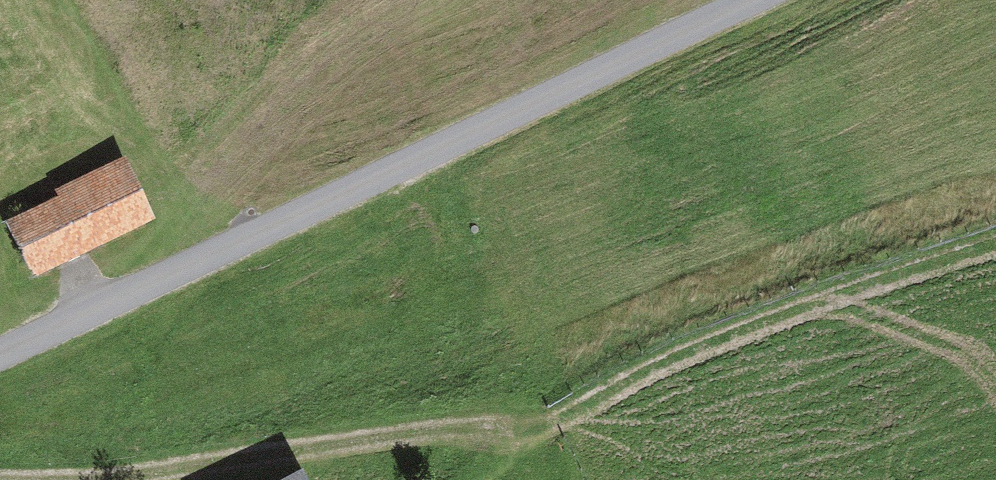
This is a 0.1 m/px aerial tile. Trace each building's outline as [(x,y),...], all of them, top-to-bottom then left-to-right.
[(159,220),(126,154),(55,190),(59,198),(7,223),(35,280),(159,220)]
